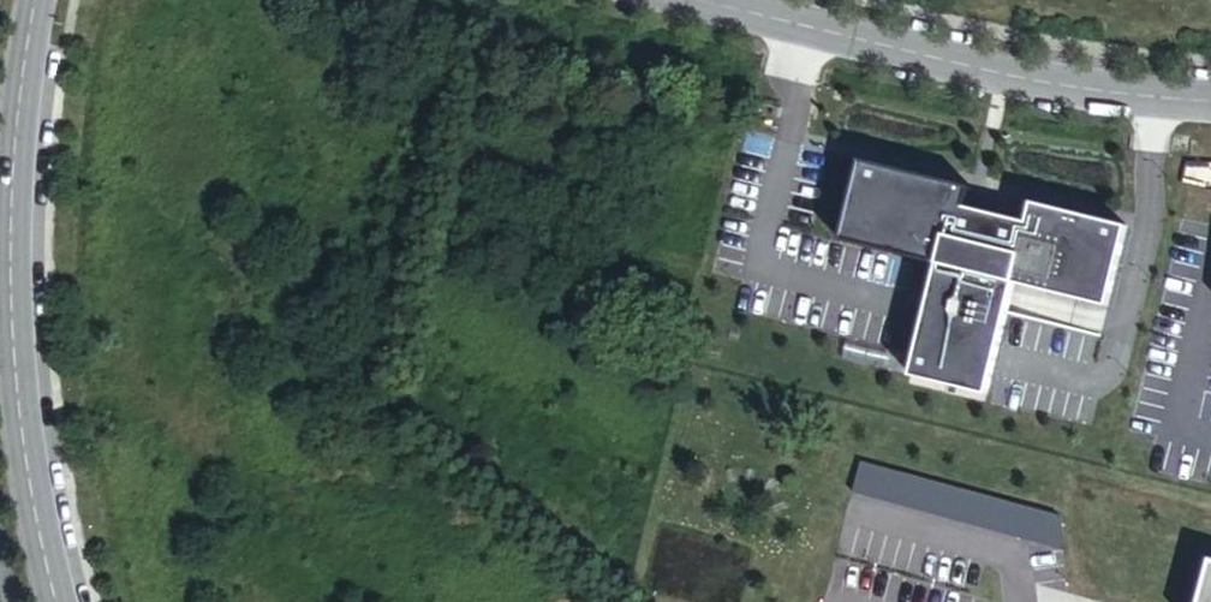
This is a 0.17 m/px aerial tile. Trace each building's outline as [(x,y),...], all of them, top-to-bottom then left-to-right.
[(1096,304),(1115,227),(1023,205),(1019,224),(959,209),(964,190),(856,164),(837,241),(915,260),(932,264),(906,371),(979,389),(1006,282),(1096,304)] [(1015,204),(1018,186),(984,181),(981,199),(1015,204)] [(867,463),(860,493),(1067,549),(1063,515),(867,463)]
